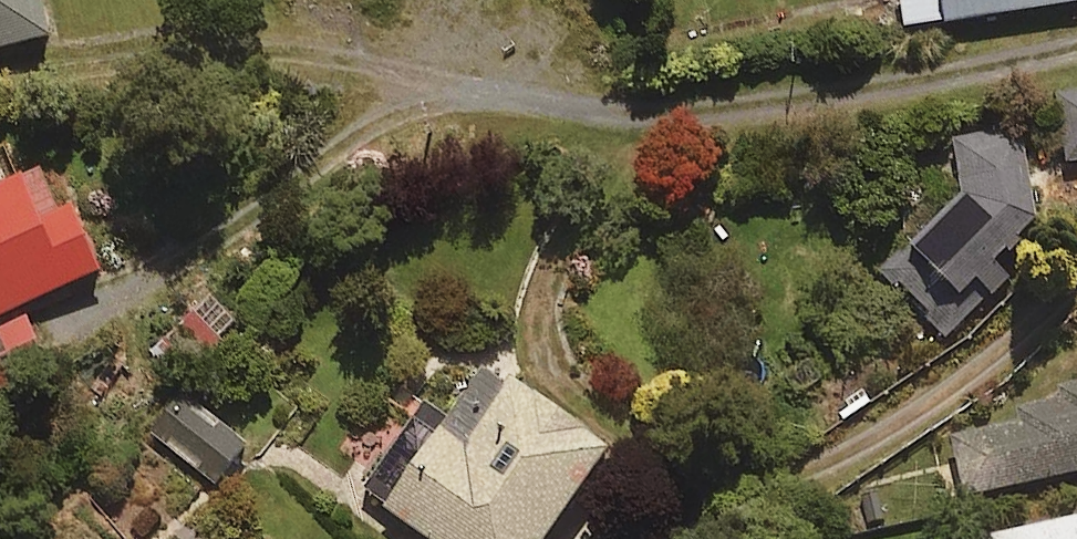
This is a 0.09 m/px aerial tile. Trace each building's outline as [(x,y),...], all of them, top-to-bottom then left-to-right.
[(94,35),(83,0),(0,0),(0,66),(94,35)] [(959,16),(1033,0),(955,0),(959,16)] [(995,135),(898,233),(969,303),(1066,205),(995,135)] [(142,271),(78,160),(0,205),(0,246),(46,326),(142,271)] [(613,432),(473,352),(386,504),(448,538),(551,538),(613,432)] [(967,424),(989,503),(1076,477),(1076,393),(967,424)] [(1007,528),(1010,538),(1076,538),(1076,511),(1007,528)]
